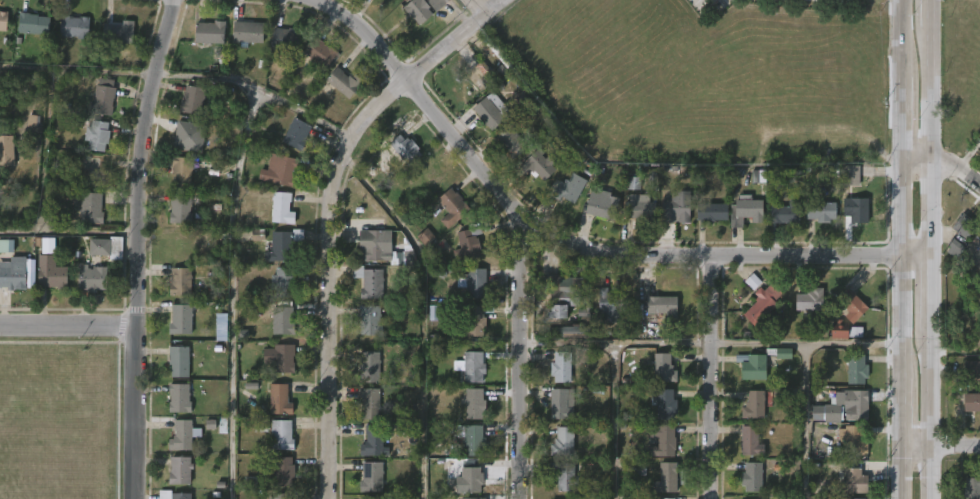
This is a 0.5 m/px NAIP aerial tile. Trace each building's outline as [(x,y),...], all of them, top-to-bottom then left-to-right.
[(397,9),(402,0),(381,0),(397,9)] [(401,7),(410,0),(423,0),(425,2),(428,0),(449,0),(418,25),(409,13),(407,14),(401,7)] [(427,25),(412,6),(397,18),(413,37),(427,25)] [(27,12),(27,15),(47,16),(47,33),(17,33),(17,12),(27,12)] [(70,16),(70,18),(87,17),(87,40),(74,40),(74,37),(58,37),(58,16),(70,16)] [(109,43),(100,42),(100,23),(119,23),(119,19),(129,19),(129,43),(109,43)] [(263,21),(262,41),(245,40),(245,46),(238,46),(238,40),(231,39),(232,20),(263,21)] [(224,44),(194,43),(195,23),(213,24),(213,21),(224,21),(224,44)] [(43,45),(44,26),(13,26),(13,45),(43,45)] [(301,28),(300,32),(304,32),(302,51),(288,50),(287,56),(276,55),(277,50),(274,50),(276,27),(301,28)] [(54,48),(83,48),(83,28),(55,28),(54,48)] [(127,54),(128,32),(117,32),(117,36),(97,35),(97,54),(127,54)] [(218,55),(219,33),(190,33),(189,55),(218,55)] [(227,53),(257,54),(257,34),(228,33),(227,53)] [(322,40),(341,52),(330,67),(329,66),(326,70),(318,64),(319,62),(305,52),(315,36),(322,40)] [(293,41),(267,39),(266,59),(292,61),(293,41)] [(320,79),(331,63),(308,47),(297,64),(320,79)] [(343,72),(348,77),(349,75),(352,77),(355,74),(362,81),(360,82),(362,83),(358,88),(359,88),(348,100),(325,79),(337,66),(343,72)] [(487,86),(471,99),(468,95),(466,96),(458,87),(459,86),(457,83),(473,69),(487,86)] [(114,81),(113,86),(116,87),(112,115),(89,112),(90,101),(93,101),(95,84),(99,84),(100,77),(114,79),(114,81)] [(320,90),(342,110),(354,97),(332,77),(320,90)] [(205,88),(200,115),(179,111),(181,100),(183,100),(186,84),(205,88)] [(494,94),(506,108),(500,113),(506,120),(492,132),(481,121),(482,120),(472,109),(486,97),(488,99),(494,94)] [(466,120),(486,143),(504,126),(484,104),(466,120)] [(309,141),(304,151),(285,141),(297,117),(314,126),(307,140),(309,141)] [(108,124),(107,129),(109,129),(108,143),(105,142),(104,151),(87,149),(88,140),(83,140),(85,125),(91,126),(91,119),(108,121),(108,124)] [(200,123),(195,151),(173,147),(175,137),(177,137),(180,119),(200,123)] [(530,148),(515,160),(497,136),(512,124),(530,148)] [(306,137),(288,128),(275,153),(294,162),(306,137)] [(81,161),(100,163),(104,134),(81,131),(78,152),(83,152),(81,161)] [(16,165),(0,167),(0,136),(13,135),(16,165)] [(504,170),(519,162),(505,137),(491,145),(504,170)] [(407,138),(408,140),(411,138),(419,149),(417,150),(421,155),(407,166),(405,164),(401,167),(385,146),(394,140),(397,145),(407,138)] [(416,166),(405,148),(398,151),(396,146),(383,154),(396,178),(416,166)] [(542,156),(546,160),(549,158),(555,164),(552,166),(556,171),(544,182),(535,172),(533,174),(530,171),(527,175),(520,168),(539,149),(544,154),(542,156)] [(295,168),(292,176),(294,177),(291,186),(257,178),(260,167),(266,169),(270,153),(297,160),(295,168)] [(193,159),(190,190),(172,188),(173,176),(172,175),(172,169),(171,169),(172,157),(193,159)] [(550,180),(530,161),(516,176),(536,195),(550,180)] [(254,180),(252,191),(286,198),(292,171),(265,165),(261,181),(254,180)] [(858,175),(857,186),(840,185),(841,165),(858,166),(858,175)] [(589,179),(576,203),(564,196),(562,200),(553,195),(562,180),(568,183),(575,171),(589,179)] [(561,195),(553,192),(547,206),(569,215),(580,190),(565,184),(561,195)] [(471,210),(448,230),(440,220),(449,213),(437,200),(451,187),(471,210)] [(290,191),(288,210),(294,210),(293,222),(270,221),(271,199),(270,199),(270,196),(272,196),(272,190),(290,191)] [(687,191),(687,222),(676,222),(676,217),(668,217),(668,220),(659,220),(659,200),(668,200),(668,191),(687,191)] [(102,212),(102,223),(79,222),(80,192),(101,193),(100,212),(102,212)] [(190,194),(190,223),(168,223),(169,211),(170,211),(170,194),(190,194)] [(751,194),(751,200),(763,200),(762,223),(751,223),(751,218),(743,218),(743,228),(730,228),(730,200),(738,200),(738,194),(751,194)] [(619,199),(615,221),(585,214),(590,197),(607,202),(609,196),(619,199)] [(431,210),(442,224),(433,230),(441,240),(464,221),(446,198),(431,210)] [(866,198),(866,223),(849,222),(849,227),(841,227),(840,198),(866,198)] [(771,223),(767,222),(768,206),(786,206),(786,200),(797,200),(797,223),(771,223)] [(652,202),(651,218),(627,217),(628,202),(652,202)] [(827,219),(827,223),(814,223),(814,219),(804,219),(804,202),(834,202),(834,219),(827,219)] [(266,234),(289,234),(289,223),(284,223),(284,204),(266,203),(266,234)] [(707,203),(724,203),(725,220),(700,221),(700,204),(707,203)] [(601,212),(583,208),(579,224),(608,232),(614,209),(602,206),(601,212)] [(656,210),(655,233),(683,234),(684,206),(665,206),(665,211),(656,210)] [(164,234),(185,235),(186,211),(164,211),(164,234)] [(976,226),(964,240),(949,227),(961,212),(976,226)] [(800,230),(810,230),(810,233),(830,233),(829,213),(800,214),(800,230)] [(690,231),(721,232),(721,215),(691,215),(690,231)] [(764,233),(788,235),(789,218),(764,217),(764,233)] [(476,234),(476,237),(478,237),(481,249),(478,250),(480,256),(455,262),(453,250),(461,248),(457,231),(480,226),(482,233),(476,234)] [(970,241),(979,228),(979,270),(967,261),(977,248),(973,245),(975,244),(970,241)] [(294,261),(266,261),(266,252),(274,251),(274,232),(295,232),(295,229),(305,229),(306,241),(294,241),(294,261)] [(384,259),(361,259),(361,252),(358,252),(359,229),(385,229),(384,259)] [(179,262),(170,262),(171,249),(175,249),(176,230),(193,230),(193,260),(179,260),(179,262)] [(120,250),(120,260),(108,260),(108,256),(87,256),(88,239),(109,239),(109,237),(120,237),(120,250)] [(473,269),(467,240),(451,243),(454,259),(447,261),(449,273),(473,269)] [(265,262),(259,263),(259,272),(286,271),(285,243),(265,243),(265,262)] [(104,271),(116,271),(116,248),(105,248),(104,271)] [(104,267),(104,250),(84,250),(83,266),(104,267)] [(951,269),(958,257),(944,250),(938,261),(951,269)] [(25,289),(0,288),(0,263),(13,263),(13,268),(33,268),(33,278),(25,278),(25,289)] [(86,264),(86,269),(94,269),(94,267),(106,267),(105,290),(77,289),(77,269),(81,269),(81,264),(86,264)] [(363,264),(363,269),(382,268),(383,298),(360,298),(360,287),(362,287),(362,277),(351,277),(350,265),(363,264)] [(51,265),(69,267),(69,289),(59,289),(59,287),(39,287),(40,266),(51,265)] [(291,276),(290,297),(273,297),(273,288),(269,288),(269,273),(274,273),(274,266),(291,267),(291,276)] [(192,295),(172,295),(174,268),(193,268),(192,295)] [(485,297),(466,297),(466,268),(485,268),(485,297)] [(579,276),(578,302),(591,302),(591,319),(575,319),(575,303),(566,303),(566,316),(551,316),(551,317),(547,317),(547,311),(552,311),(552,289),(557,288),(557,276),(579,276)] [(377,310),(378,281),(357,280),(357,277),(346,277),(345,289),(355,289),(355,310),(377,310)] [(100,301),(100,278),(73,278),(72,301),(100,301)] [(165,306),(188,306),(187,279),(164,279),(165,306)] [(451,299),(460,298),(460,310),(479,309),(479,279),(460,280),(460,288),(451,288),(451,299)] [(771,282),(781,293),(774,300),(777,303),(769,311),(771,313),(764,320),(762,317),(755,324),(741,311),(754,298),(753,297),(756,294),(753,291),(760,285),(764,289),(771,282)] [(747,301),(755,293),(747,284),(738,292),(747,301)] [(864,311),(852,323),(845,315),(849,311),(836,297),(847,286),(868,307),(864,311)] [(609,287),(608,295),(624,295),(623,311),(618,311),(618,322),(599,321),(600,287),(609,287)] [(802,310),(795,310),(795,293),(806,293),(806,290),(812,290),(812,287),(823,287),(822,310),(802,310)] [(677,307),(677,318),(666,318),(666,312),(647,312),(647,295),(677,295),(677,307)] [(846,335),(862,319),(842,297),(829,309),(842,323),(838,327),(846,335)] [(593,331),(610,330),(609,298),(592,298),(593,331)] [(816,322),(816,302),(790,302),(790,321),(816,322)] [(191,333),(167,333),(167,322),(171,322),(171,304),(191,304),(191,333)] [(292,314),(292,322),(293,322),(294,333),(271,333),(270,305),(292,305),(292,314)] [(383,323),(382,335),(360,335),(361,317),(360,317),(360,306),(381,307),(381,323),(383,323)] [(486,337),(468,337),(469,306),(496,307),(495,313),(486,313),(486,337)] [(640,324),(660,325),(660,331),(671,331),(671,308),(641,307),(640,324)] [(165,345),(186,345),(186,315),(164,316),(165,345)] [(354,346),(374,346),(373,316),(354,317),(354,346)] [(423,331),(432,331),(433,317),(423,316),(423,331)] [(561,329),(561,316),(543,316),(543,329),(561,329)] [(479,318),(460,317),(459,347),(477,348),(479,318)] [(286,318),(266,319),(267,344),(287,344),(286,318)] [(581,323),(581,325),(589,325),(589,337),(556,336),(556,326),(562,326),(562,324),(572,325),(572,323),(581,323)] [(841,350),(842,333),(825,332),(824,349),(841,350)] [(583,349),(583,338),(557,337),(556,349),(583,349)] [(292,352),(292,372),(271,371),(271,362),(261,362),(261,347),(271,347),(272,343),(292,344),(292,352)] [(188,362),(187,375),(171,375),(171,363),(168,363),(168,345),(188,345),(188,362)] [(482,358),(482,362),(485,362),(485,373),(482,373),(483,380),(464,381),(463,351),(482,350),(482,358)] [(570,351),(570,381),(554,381),(555,376),(550,376),(550,362),(554,362),(554,351),(570,351)] [(383,383),(361,383),(361,352),(383,352),(383,383)] [(668,360),(668,365),(671,365),(670,371),(675,371),(674,382),(651,382),(651,353),(668,353),(668,360)] [(764,355),(765,378),(740,379),(740,360),(735,360),(735,354),(764,354),(764,355)] [(865,362),(865,364),(868,364),(868,377),(865,377),(865,383),(848,383),(848,354),(865,354),(865,362)] [(257,359),(258,375),(267,375),(268,384),(288,384),(288,355),(268,355),(268,359),(257,359)] [(182,357),(163,358),(164,389),(183,388),(182,357)] [(458,393),(478,393),(478,363),(458,362),(458,372),(449,372),(449,382),(458,382),(458,393)] [(373,393),(374,363),(354,363),(353,392),(373,393)] [(564,390),(565,364),(548,364),(548,373),(544,373),(544,389),(564,390)] [(759,390),(759,366),(742,366),(742,373),(735,373),(735,390),(759,390)] [(857,366),(840,366),(841,395),(861,394),(860,375),(858,375),(857,366)] [(957,372),(957,385),(973,386),(973,372),(957,372)] [(292,401),(291,413),(267,412),(268,382),(286,383),(286,401),(292,401)] [(188,383),(187,400),(189,400),(189,411),(167,410),(169,394),(166,394),(167,383),(188,383)] [(378,388),(378,418),(361,418),(361,399),(358,399),(359,387),(378,388)] [(573,418),(550,417),(550,387),(573,387),(573,418)] [(482,388),(482,400),(485,400),(485,411),(483,411),(483,418),(465,418),(465,388),(482,388)] [(868,401),(868,418),(841,419),(841,421),(823,422),(823,417),(819,417),(819,406),(824,406),(824,404),(836,404),(836,395),(843,395),(843,390),(868,389),(868,401)] [(671,397),(671,400),(674,400),(674,413),(671,413),(671,420),(654,420),(654,390),(671,390),(671,397)] [(761,419),(739,418),(739,407),(743,407),(743,402),(745,402),(745,391),(762,391),(761,419)] [(962,394),(979,394),(979,412),(972,412),(972,415),(963,415),(963,412),(962,412),(962,394)] [(163,423),(184,423),(184,395),(163,395),(163,423)] [(282,395),(264,395),(264,425),(286,425),(286,413),(282,413),(282,395)] [(372,399),(355,400),(356,430),(373,430),(372,399)] [(459,430),(478,430),(478,400),(460,399),(459,430)] [(545,430),(565,430),(565,399),(544,400),(545,430)] [(861,402),(836,401),(836,406),(828,406),(828,416),(805,416),(805,431),(837,432),(837,431),(861,431),(861,402)] [(978,404),(957,405),(957,423),(978,422),(978,404)] [(190,419),(190,427),(200,428),(200,436),(191,436),(190,450),(167,449),(167,438),(172,438),(172,419),(190,419)] [(290,426),(290,438),(293,438),(293,448),(271,449),(270,419),(290,419),(290,426)] [(367,455),(359,455),(359,443),(363,443),(364,439),(364,424),(382,425),(382,455),(367,455)] [(482,431),(482,436),(486,436),(486,446),(483,446),(483,454),(464,454),(463,424),(482,424),(482,431)] [(674,432),(674,436),(675,436),(674,455),(650,455),(650,445),(657,445),(657,437),(655,437),(655,443),(650,443),(650,437),(648,437),(648,425),(674,424),(674,432)] [(762,444),(761,455),(739,455),(739,426),(756,426),(755,444),(762,444)] [(859,432),(859,437),(862,437),(861,442),(865,442),(865,454),(843,454),(843,450),(840,450),(840,446),(842,446),(843,426),(859,426),(859,432)] [(573,455),(550,454),(550,444),(554,444),(554,439),(556,439),(557,427),(573,427),(573,455)] [(286,460),(287,431),(266,431),(265,460),(286,460)] [(477,436),(458,436),(458,467),(478,466),(477,436)] [(669,467),(668,436),(642,436),(642,449),(651,449),(651,457),(643,457),(643,468),(669,467)] [(735,466),(758,466),(757,454),(750,454),(750,436),(734,437),(735,466)] [(567,437),(550,438),(550,452),(544,452),(544,467),(568,466),(567,437)] [(859,438),(831,439),(832,451),(838,451),(838,464),(860,463),(859,438)] [(382,458),(377,458),(376,445),(360,446),(360,454),(354,454),(354,467),(383,466),(382,458)] [(290,462),(293,463),(293,476),(290,476),(290,485),(273,484),(273,476),(269,476),(269,471),(264,470),(264,462),(274,461),(274,455),(290,455),(290,462)] [(189,457),(189,463),(192,463),(192,469),(189,469),(189,483),(168,483),(168,472),(170,472),(170,456),(189,457)] [(381,490),(359,490),(359,479),(362,479),(362,461),(383,461),(381,490)] [(675,491),(652,490),(652,479),(658,479),(658,461),(676,461),(675,491)] [(575,463),(575,475),(577,475),(577,484),(574,484),(573,491),(556,490),(556,476),(553,476),(554,472),(549,472),(549,462),(575,463)] [(762,462),(761,491),(744,491),(744,485),(741,485),(741,472),(744,472),(744,462),(762,462)] [(480,467),(480,472),(483,472),(483,485),(480,485),(480,491),(465,491),(465,493),(454,493),(455,476),(461,476),(461,467),(480,467)] [(861,469),(861,474),(867,474),(867,492),(843,492),(843,477),(837,477),(837,472),(843,472),(843,467),(861,467),(861,469)] [(186,495),(186,468),(164,468),(164,495),(186,495)] [(288,468),(266,468),(266,497),(288,496),(288,468)] [(738,473),(738,483),(736,483),(736,498),(755,498),(755,473),(738,473)] [(978,488),(978,498),(960,498),(961,485),(962,485),(962,478),(979,479),(979,488),(978,488)] [(861,486),(854,486),(854,479),(832,479),(832,498),(861,498),(861,486)] [(565,485),(552,485),(551,498),(565,498),(565,485)] [(190,493),(190,498),(157,498),(157,489),(169,490),(169,492),(190,493)]
